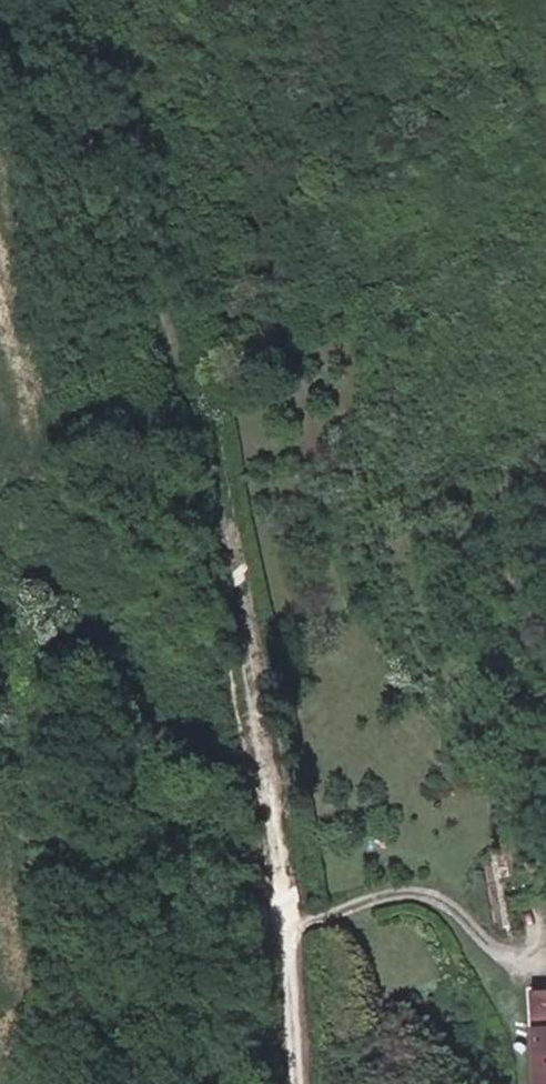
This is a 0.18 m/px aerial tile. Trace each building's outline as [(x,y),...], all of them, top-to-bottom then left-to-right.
[(539,1083),(545,1083),(545,992),(533,993),(539,1083)]
